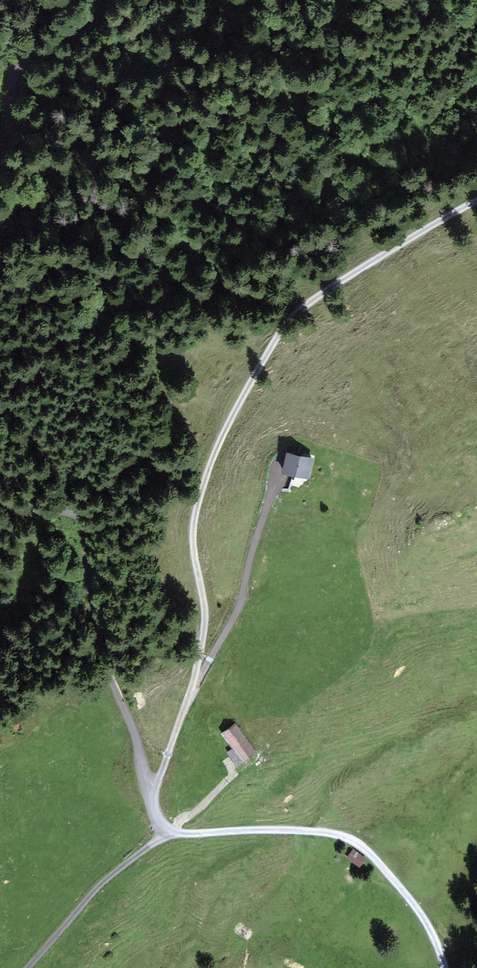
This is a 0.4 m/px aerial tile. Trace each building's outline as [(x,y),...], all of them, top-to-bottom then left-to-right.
[(314,456),(288,452),(284,477),(310,481),(314,456)] [(1,718),(17,726),(23,714),(7,706),(1,718)] [(260,757),(235,725),(223,734),(235,749),(230,753),(243,770),(260,757)] [(366,860),(354,850),(348,858),(360,867),(366,860)] [(470,914),(468,922),(476,925),(476,922),(476,917),(470,914)]
